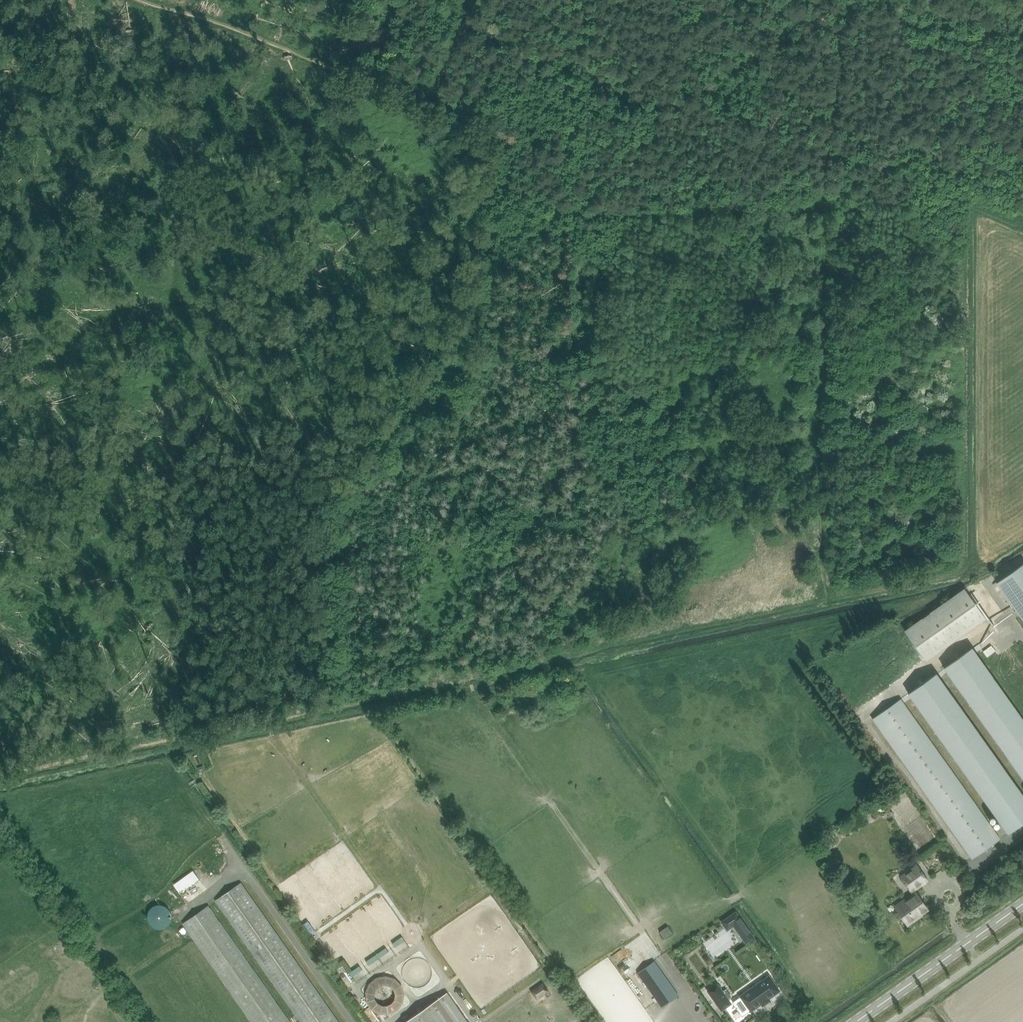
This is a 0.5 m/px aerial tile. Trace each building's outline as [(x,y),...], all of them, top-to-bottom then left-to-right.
[(997,582),(1022,620),(1022,564),(997,582)] [(926,661),(985,619),(964,589),(904,631),(926,661)] [(990,657),(998,651),(995,645),(986,651),(990,657)] [(971,648),(944,668),(1022,779),(1022,722),(971,648)] [(935,674),(908,693),(1008,834),(1022,823),(1022,797),(935,674)] [(900,699),(873,719),(972,859),(999,840),(900,699)] [(818,845),(823,854),(836,844),(831,836),(818,845)] [(913,894),(915,893),(913,890),(927,880),(917,865),(901,877),(913,894)] [(177,885),(183,893),(203,879),(197,871),(177,885)] [(240,883),(215,900),(301,1021),(338,1021),(240,883)] [(915,893),(913,894),(904,900),(907,905),(898,912),(907,925),(915,919),(914,917),(926,908),(915,893)] [(148,913),(147,917),(148,921),(150,925),(153,928),(157,929),(161,929),(165,928),(168,925),(171,921),(171,917),(171,913),(168,909),(165,907),(161,905),(157,905),(153,907),(150,909),(148,913)] [(182,923),(252,1021),(288,1021),(207,906),(182,923)] [(735,912),(726,919),(729,922),(732,926),(733,927),(746,945),(754,938),(735,912)] [(638,972),(659,1001),(673,991),(653,962),(638,972)] [(768,977),(740,997),(750,1011),(761,1003),(761,1004),(768,999),(768,998),(778,991),(768,977)] [(599,978),(592,983),(597,989),(604,984),(599,978)] [(531,991),(535,997),(546,989),(542,983),(531,991)] [(708,991),(721,1010),(730,1004),(717,985),(708,991)] [(447,993),(406,1021),(467,1021),(447,993)]
